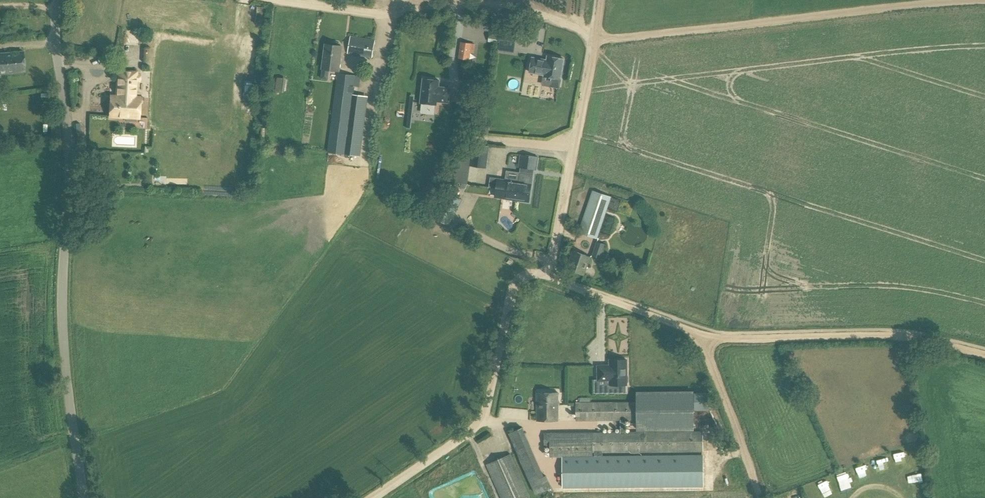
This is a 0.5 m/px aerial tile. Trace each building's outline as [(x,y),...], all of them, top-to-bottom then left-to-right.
[(498,42),(500,26),(499,25),(490,24),(489,30),(488,41),(498,42)] [(511,27),(500,26),(498,42),(508,44),(511,27)] [(350,37),(347,53),(371,58),(374,41),(350,37)] [(461,41),(458,58),(470,59),(471,51),(474,52),(476,44),(461,41)] [(325,44),(322,69),(339,71),(342,46),(340,46),(340,44),(338,42),(334,42),(333,43),(332,45),(325,44)] [(0,54),(0,75),(25,72),(23,52),(0,54)] [(531,57),(529,71),(544,74),(543,75),(560,78),(563,58),(547,55),(546,59),(531,57)] [(111,96),(110,117),(138,118),(139,107),(139,103),(139,98),(135,98),(136,72),(117,71),(116,96),(111,96)] [(338,73),(327,153),(344,155),(352,94),(352,91),(354,76),(338,73)] [(277,77),(275,91),(284,92),(286,78),(277,77)] [(423,77),(420,102),(437,104),(438,101),(449,103),(451,86),(439,85),(440,79),(423,77)] [(465,86),(463,102),(473,103),(475,87),(465,86)] [(478,122),(478,133),(489,133),(489,123),(478,122)] [(472,154),(470,164),(486,167),(490,145),(472,142),(471,152),(470,153),(472,154)] [(470,153),(471,152),(463,151),(453,166),(452,182),(468,185),(470,164),(472,154),(470,153)] [(489,181),(488,187),(495,187),(496,189),(495,196),(502,197),(516,199),(528,201),(528,200),(531,181),(532,174),(534,174),(534,170),(534,169),(536,169),(538,156),(521,154),(519,167),(520,167),(520,172),(519,172),(518,182),(505,180),(504,180),(490,178),(489,181)] [(592,190),(579,232),(598,238),(611,196),(592,190)] [(446,195),(435,218),(444,222),(449,225),(452,218),(453,218),(461,203),(446,195)] [(597,242),(592,255),(601,258),(605,244),(597,242)] [(573,251),(567,269),(584,275),(590,257),(573,251)] [(606,365),(598,365),(598,380),(610,380),(610,385),(627,385),(627,384),(628,382),(628,377),(627,375),(626,359),(609,359),(610,365),(606,365)] [(558,392),(536,392),(537,420),(559,420),(558,392)] [(687,393),(637,393),(638,429),(687,429),(687,393)] [(591,432),(545,433),(545,446),(551,446),(551,456),(593,455),(593,451),(595,451),(603,451),(703,449),(703,430),(626,431),(626,420),(632,420),(632,402),(576,402),(576,421),(621,420),(621,431),(591,432)] [(822,409),(827,419),(835,415),(831,405),(822,409)] [(524,426),(508,433),(535,494),(552,487),(524,426)] [(595,456),(563,457),(563,488),(704,487),(703,455),(603,456),(603,451),(595,451),(595,456)] [(486,464),(501,497),(531,497),(511,453),(486,464)] [(897,472),(906,477),(911,468),(902,463),(897,472)]
